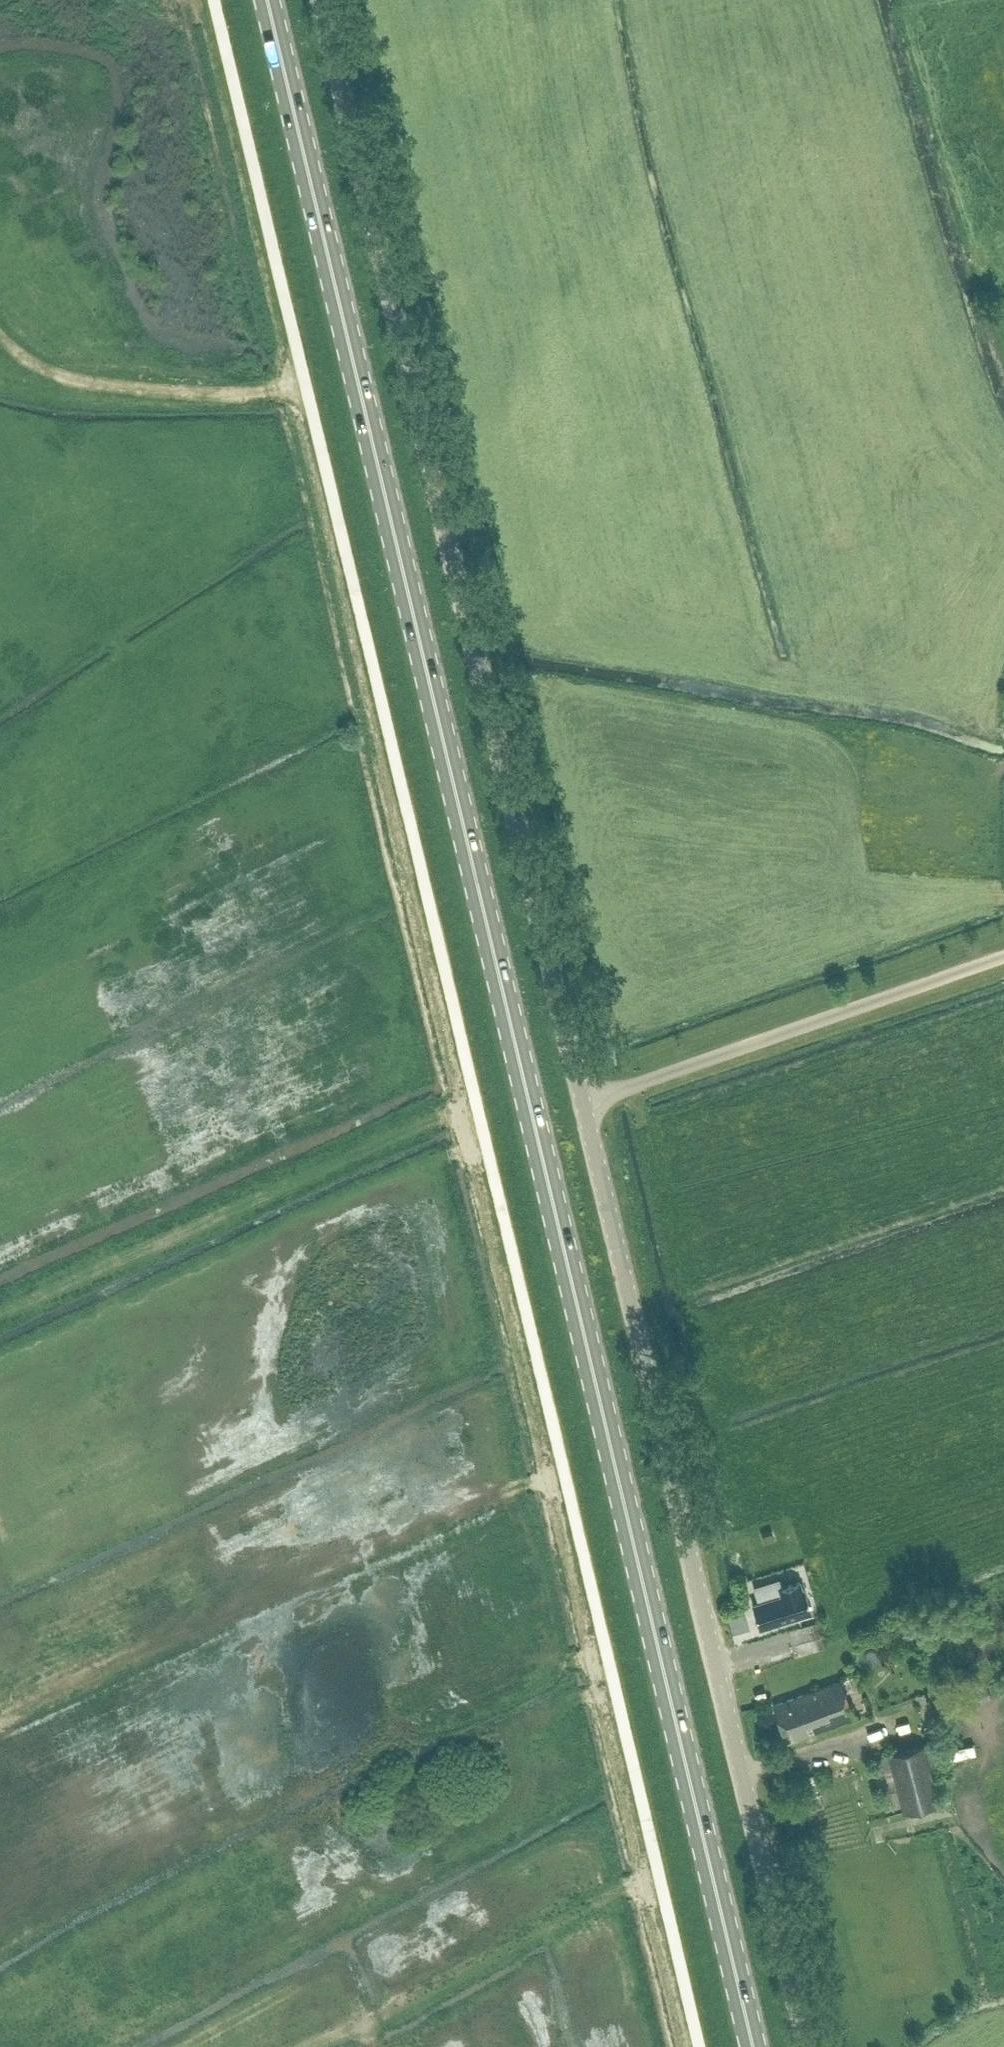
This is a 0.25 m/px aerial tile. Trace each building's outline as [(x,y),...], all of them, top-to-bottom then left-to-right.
[(773,1537),(770,1531),(761,1535),(763,1541),(773,1537)] [(781,1594),(752,1603),(758,1626),(810,1611),(803,1588),(801,1588),(799,1581),(779,1586),(781,1594)] [(823,1646),(816,1622),(786,1630),(793,1655),(823,1646)] [(827,1683),(771,1704),(785,1741),(841,1720),(842,1722),(855,1717),(840,1678),(827,1683)] [(982,1701),(991,1698),(986,1685),(978,1688),(982,1701)] [(939,1801),(923,1744),(887,1754),(903,1811),(939,1801)] [(940,1756),(942,1767),(960,1765),(959,1754),(940,1756)] [(809,1798),(801,1779),(792,1782),(799,1802),(809,1798)] [(901,1810),(897,1794),(883,1798),(888,1814),(901,1810)]
